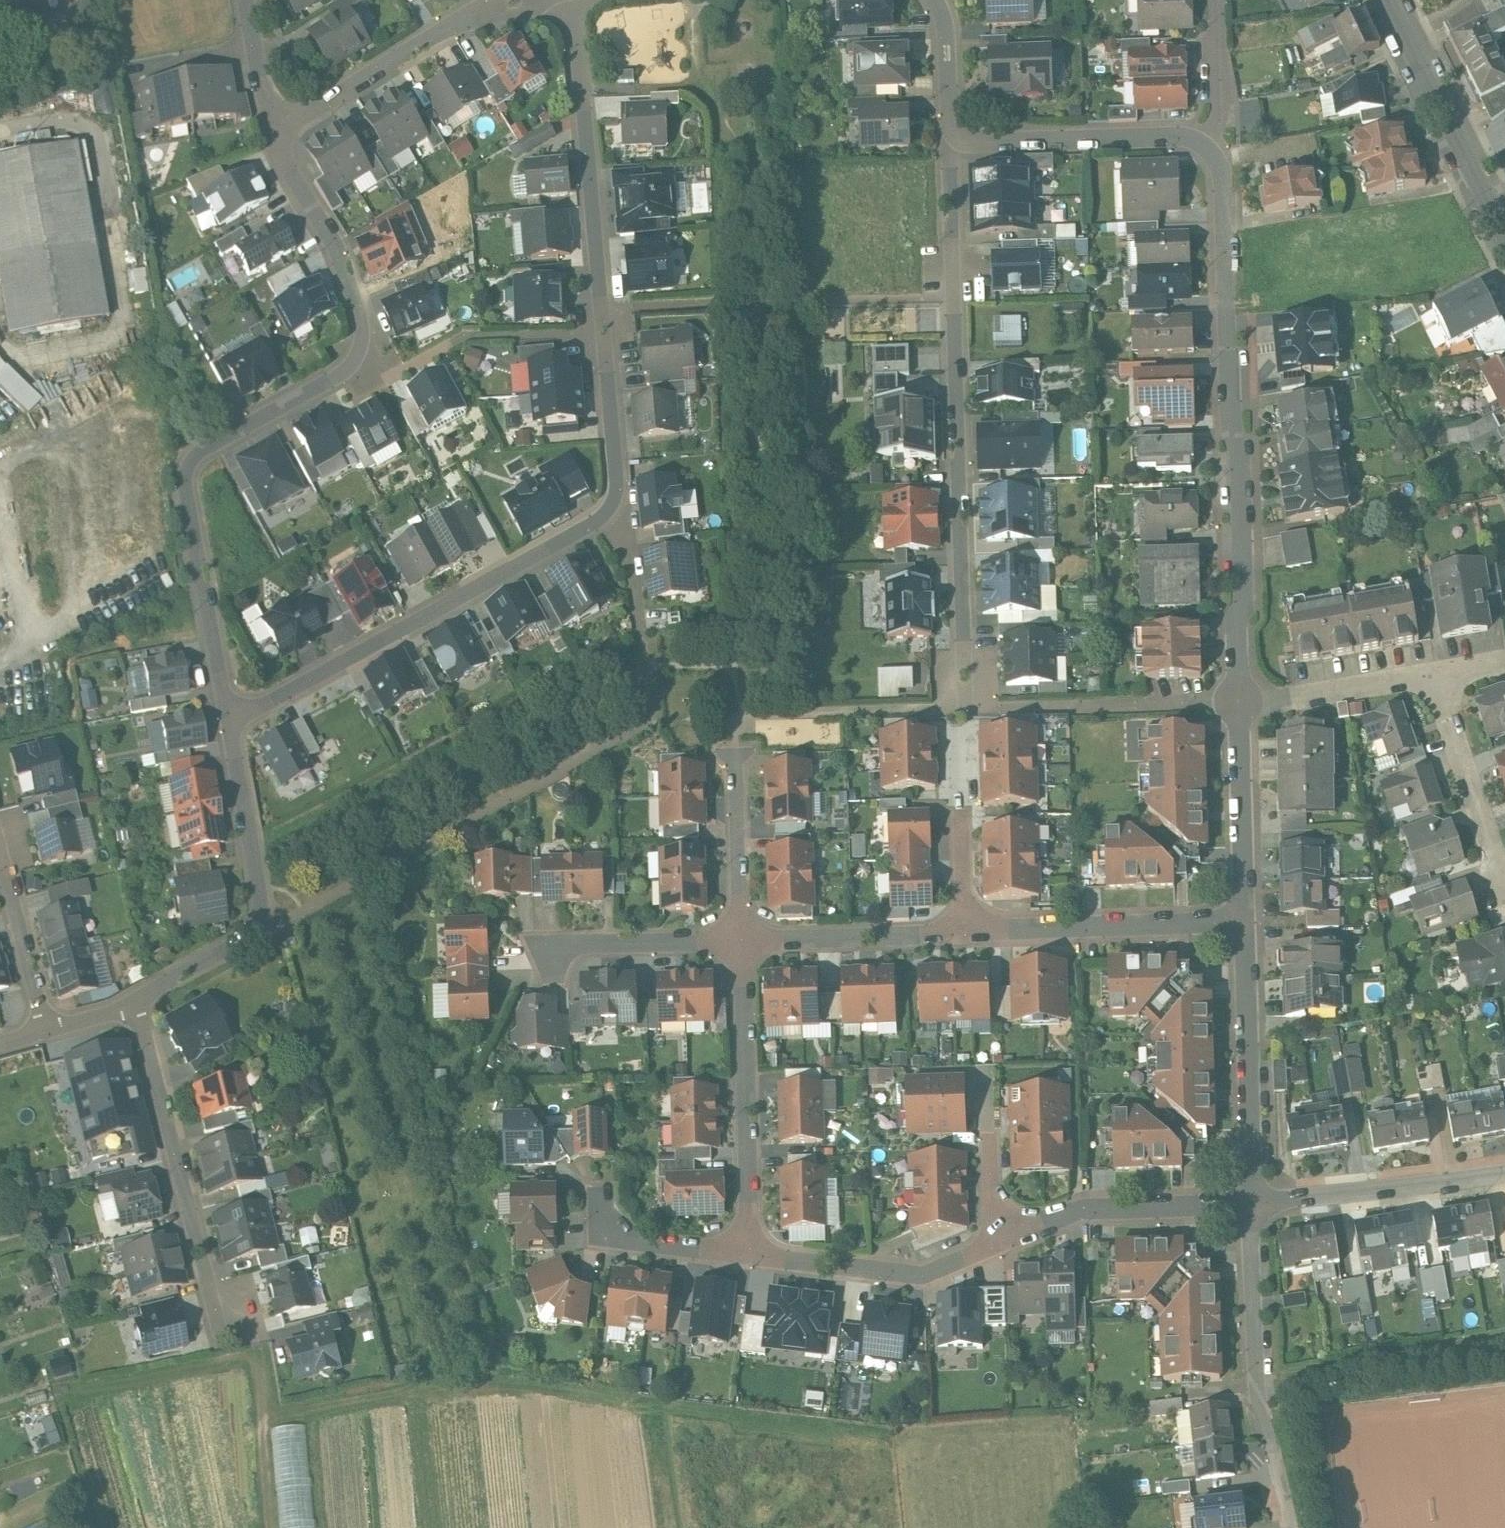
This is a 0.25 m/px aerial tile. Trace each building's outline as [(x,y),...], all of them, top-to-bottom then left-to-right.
[(22,19),(39,16),(36,0),(19,0),(22,19)] [(297,12),(317,0),(290,0),(297,12)] [(327,8),(334,19),(349,10),(350,11),(364,2),(363,0),(340,0),(327,8)] [(843,27),(843,28),(865,27),(891,27),(890,0),(842,0),(843,27)] [(989,23),(1032,22),(1031,4),(1033,4),(1033,2),(1031,2),(1031,0),(989,0),(989,23)] [(1141,28),(1192,26),(1191,0),(1140,0),(1141,28)] [(1445,23),(1452,37),(1504,10),(1504,9),(1501,0),(1477,0),(1445,23)] [(334,19),(311,33),(331,66),(369,42),(368,41),(369,36),(366,31),(361,30),(350,11),(349,10),(334,19)] [(1452,37),(1466,67),(1497,52),(1491,41),(1502,36),(1499,31),(1504,28),(1504,10),(1452,37)] [(1364,12),(1346,21),(1343,15),(1335,19),(1338,25),(1330,29),(1327,23),(1295,38),(1303,54),(1336,39),(1339,45),(1372,29),(1364,12)] [(843,27),(825,27),(825,41),(848,40),(865,39),(865,27),(843,28),(843,27)] [(1372,29),(1339,45),(1342,51),(1320,61),(1326,73),(1332,70),(1333,71),(1350,63),(1348,60),(1355,56),(1357,62),(1365,58),(1362,52),(1379,44),(1372,29)] [(519,37),(490,55),(501,72),(513,92),(514,92),(524,85),(526,77),(539,69),(519,37)] [(1006,37),(982,37),(982,50),(990,50),(990,49),(1006,48),(1006,37)] [(865,39),(848,40),(849,52),(858,52),(900,50),(899,38),(865,39)] [(1150,39),(1122,40),(1123,52),(1130,52),(1151,52),(1150,39)] [(1006,48),(990,49),(990,50),(991,91),(1018,90),(1018,96),(1044,95),(1044,89),(1051,89),(1050,47),(1006,48)] [(900,50),(858,52),(859,88),(876,87),(907,86),(906,50),(900,50)] [(1151,52),(1130,52),(1131,80),(1135,80),(1185,78),(1185,51),(1151,52)] [(1466,67),(1481,97),(1504,86),(1504,70),(1497,52),(1466,67)] [(1320,61),(1308,67),(1313,79),(1326,73),(1320,61)] [(473,65),(462,72),(479,100),(490,93),(484,83),(473,65)] [(1346,123),(1387,109),(1373,68),(1333,82),(1346,123)] [(634,70),(618,70),(618,80),(634,80),(634,70)] [(462,72),(442,84),(441,81),(427,89),(446,120),(479,100),(462,72)] [(513,92),(501,72),(484,83),(490,93),(498,106),(516,95),(514,92),(513,92)] [(208,74),(184,78),(191,117),(212,113),(213,118),(234,115),(236,114),(232,97),(228,75),(209,79),(208,74)] [(184,78),(160,82),(161,87),(141,91),(145,113),(149,130),(150,130),(171,126),(170,121),(191,117),(184,78)] [(1185,78),(1137,80),(1138,107),(1138,109),(1186,107),(1185,78)] [(876,87),(859,88),(852,88),(852,100),(876,99),(876,87)] [(399,92),(364,114),(381,141),(391,157),(392,157),(425,136),(416,119),(399,92)] [(679,93),(651,94),(651,105),(665,105),(679,105),(679,93)] [(246,95),(232,97),(236,114),(234,115),(235,121),(252,118),(246,95)] [(1486,105),(1492,118),(1504,109),(1504,100),(1503,96),(1486,105)] [(852,100),(849,100),(850,119),(862,118),(862,112),(886,111),(885,99),(876,99),(852,100)] [(665,105),(623,106),(624,143),(651,142),(653,145),(664,144),(666,142),(665,105)] [(1138,107),(1109,107),(1110,120),(1138,120),(1138,109),(1138,107)] [(886,111),(862,112),(862,118),(862,131),(868,134),(869,147),(909,146),(908,110),(886,111)] [(145,113),(132,115),(136,138),(151,136),(150,130),(149,130),(145,113)] [(445,143),(427,113),(416,119),(425,136),(427,135),(434,150),(445,143)] [(521,125),(512,130),(519,140),(528,135),(521,125)] [(343,126),(308,148),(324,175),(335,192),(336,191),(369,171),(370,170),(360,154),(343,126)] [(1402,128),(1349,137),(1350,142),(1346,147),(1357,155),(1359,165),(1363,165),(1412,156),(1409,139),(1404,140),(1402,128)] [(512,130),(503,135),(510,145),(519,140),(512,130)] [(462,155),(478,150),(474,137),(457,142),(462,155)] [(391,157),(381,141),(370,147),(389,178),(401,171),(392,157),(391,157)] [(0,159),(0,261),(94,244),(76,145),(0,159)] [(389,178),(370,147),(360,154),(370,170),(369,171),(378,185),(389,178)] [(1053,154),(1017,155),(1017,167),(1021,167),(1031,167),(1032,170),(1054,170),(1053,154)] [(1412,156),(1363,165),(1364,169),(1360,174),(1371,182),(1373,193),(1425,184),(1422,165),(1417,165),(1416,155),(1412,156)] [(566,159),(527,163),(530,195),(569,191),(566,159)] [(1175,164),(1124,165),(1124,183),(1130,183),(1131,208),(1125,208),(1125,210),(1158,209),(1177,208),(1175,164)] [(641,166),(615,167),(617,188),(619,187),(619,186),(642,183),(641,166)] [(1017,167),(971,168),(972,200),(1032,198),(1032,170),(1031,167),(1021,167),(1017,167)] [(269,199),(253,169),(198,199),(214,229),(269,199)] [(1316,172),(1264,181),(1266,192),(1261,193),(1264,212),(1322,202),(1319,186),(1323,181),(1317,177),(1316,172)] [(344,205),(336,191),(335,192),(324,175),(314,182),(333,212),(344,205)] [(642,183),(619,186),(619,187),(620,197),(623,199),(623,209),(621,211),(622,221),(622,223),(653,220),(675,218),(671,181),(668,181),(667,182),(664,179),(657,179),(654,183),(642,183)] [(972,200),(973,231),(1019,229),(1033,229),(1033,226),(1032,198),(972,200)] [(407,203),(377,220),(384,232),(384,233),(414,220),(407,203)] [(546,208),(511,211),(512,225),(524,224),(524,222),(547,220),(546,208)] [(1125,210),(1123,210),(1123,223),(1127,223),(1158,222),(1158,209),(1125,210)] [(547,220),(524,222),(524,224),(525,240),(530,245),(531,257),(570,254),(569,242),(570,242),(569,230),(568,230),(567,218),(547,220)] [(414,220),(384,233),(384,232),(359,243),(373,276),(388,269),(390,274),(411,265),(416,267),(419,262),(422,260),(418,249),(425,246),(414,220)] [(653,220),(622,223),(622,221),(619,221),(621,235),(637,234),(654,232),(653,220)] [(248,240),(234,248),(249,274),(295,248),(280,222),(248,240)] [(1158,222),(1127,223),(1128,236),(1139,235),(1139,234),(1158,233),(1158,222)] [(1055,225),(1033,226),(1033,229),(1019,229),(1019,241),(1020,241),(1038,241),(1056,240),(1055,225)] [(242,228),(215,244),(221,256),(234,248),(248,240),(242,228)] [(654,232),(637,234),(638,250),(669,247),(669,249),(676,248),(675,231),(654,232)] [(1158,233),(1139,234),(1139,235),(1139,251),(1146,251),(1147,266),(1190,265),(1189,233),(1158,233)] [(1038,241),(1020,241),(1019,241),(1002,242),(1002,254),(1038,253),(1038,241)] [(0,261),(0,287),(9,337),(108,318),(94,244),(0,261)] [(638,250),(628,251),(631,291),(672,287),(669,249),(669,247),(638,250)] [(1002,254),(994,254),(995,290),(1039,289),(1038,253),(1002,254)] [(297,264),(267,281),(279,302),(308,285),(297,264)] [(1190,265),(1147,266),(1147,279),(1141,279),(1141,298),(1142,299),(1164,298),(1191,298),(1190,265)] [(563,266),(528,269),(529,281),(562,280),(562,281),(564,281),(563,266)] [(427,271),(394,285),(400,298),(422,289),(422,290),(433,285),(427,271)] [(279,302),(275,303),(292,333),(334,310),(317,280),(308,285),(279,302)] [(529,281),(522,282),(516,288),(517,304),(523,309),(524,321),(530,321),(533,324),(540,324),(543,320),(564,320),(562,281),(562,280),(529,281)] [(1451,340),(1493,319),(1477,288),(1435,309),(1451,340)] [(400,298),(385,305),(398,336),(435,320),(422,290),(422,289),(400,298)] [(1164,298),(1142,299),(1141,298),(1134,298),(1134,311),(1164,310),(1164,298)] [(1020,317),(995,318),(996,347),(1021,346),(1020,317)] [(1331,318),(1276,324),(1278,341),(1277,341),(1278,351),(1280,377),(1302,375),(1301,374),(1304,373),(1312,373),(1311,371),(1334,368),(1331,338),(1333,338),(1331,318)] [(1186,321),(1138,323),(1134,326),(1135,352),(1192,350),(1191,324),(1186,321)] [(277,356),(260,324),(249,331),(256,345),(257,344),(267,361),(277,356)] [(677,334),(642,337),(645,373),(651,373),(681,370),(691,369),(689,343),(693,339),(692,333),(687,329),(681,330),(677,334)] [(225,362),(224,362),(233,379),(243,395),(253,390),(255,392),(267,386),(265,383),(276,377),(267,361),(257,344),(256,345),(225,362)] [(556,362),(554,346),(518,349),(520,366),(530,365),(530,364),(556,362)] [(470,367),(494,371),(497,352),(474,347),(470,367)] [(873,348),(874,376),(898,375),(909,375),(908,347),(873,348)] [(34,414),(49,400),(0,348),(0,378),(34,414)] [(223,357),(211,364),(222,385),(233,379),(224,362),(225,362),(223,357)] [(556,362),(530,364),(530,365),(533,396),(582,392),(581,374),(567,375),(566,361),(556,362)] [(1039,361),(1002,362),(994,374),(1032,373),(1040,373),(1039,361)] [(1502,370),(1499,364),(1482,372),(1502,414),(1504,413),(1504,369),(1502,370)] [(445,368),(407,389),(430,429),(430,430),(468,409),(445,368)] [(681,370),(651,373),(652,386),(682,383),(681,370)] [(994,374),(977,375),(978,403),(1033,402),(1032,373),(994,374)] [(1302,375),(1280,377),(1282,390),(1305,386),(1304,373),(1301,374),(1302,375)] [(1192,374),(1141,375),(1142,390),(1136,397),(1136,405),(1141,409),(1153,409),(1153,417),(1169,417),(1194,416),(1192,374)] [(898,375),(874,376),(874,400),(898,399),(898,375)] [(1354,378),(1329,382),(1332,395),(1333,395),(1333,397),(1357,393),(1354,378)] [(652,386),(650,386),(651,400),(673,398),(673,399),(687,397),(686,383),(652,386)] [(582,392),(533,396),(535,422),(543,421),(578,418),(585,417),(582,392)] [(1332,395),(1278,405),(1282,431),(1280,432),(1281,442),(1279,442),(1284,470),(1336,461),(1335,454),(1336,454),(1333,397),(1333,395),(1332,395)] [(651,400),(636,401),(639,437),(676,433),(673,399),(673,398),(651,400)] [(898,399),(874,400),(876,456),(905,455),(905,460),(936,460),(934,404),(906,405),(906,399),(898,399)] [(430,429),(413,400),(400,407),(416,437),(430,429)] [(376,402),(349,417),(358,433),(371,455),(397,441),(376,402)] [(321,414),(294,429),(304,446),(316,467),(342,453),(330,432),(321,414)] [(1039,414),(1002,415),(1003,427),(1039,426),(1039,414)] [(1194,416),(1169,417),(1170,429),(1194,428),(1194,416)] [(1494,416),(1469,429),(1475,441),(1496,430),(1500,428),(1494,416)] [(578,418),(543,421),(544,435),(579,431),(578,418)] [(348,439),(341,426),(330,432),(342,453),(352,447),(348,439)] [(1003,427),(979,428),(980,470),(1040,468),(1039,426),(1003,427)] [(1160,429),(1138,430),(1138,443),(1161,441),(1160,429)] [(1469,429),(1445,433),(1448,445),(1469,442),(1475,441),(1469,429)] [(1475,441),(1469,442),(1476,456),(1502,443),(1496,430),(1475,441)] [(371,455),(358,433),(348,439),(352,447),(365,470),(375,464),(371,455)] [(273,440),(238,460),(253,487),(265,509),(267,508),(265,504),(277,498),(279,501),(300,489),(273,440)] [(1161,441),(1138,443),(1139,470),(1157,469),(1157,473),(1192,472),(1192,462),(1195,462),(1194,440),(1161,441)] [(316,467),(304,446),(294,452),(311,483),(321,478),(316,467)] [(568,458),(542,472),(546,478),(548,478),(563,506),(588,493),(568,458)] [(1284,470),(1281,471),(1284,484),(1281,484),(1283,494),(1285,494),(1288,508),(1285,508),(1287,519),(1290,518),(1290,522),(1324,516),(1345,512),(1341,490),(1344,490),(1341,476),(1339,477),(1336,461),(1284,470)] [(882,468),(871,468),(871,482),(882,482),(882,486),(883,486),(882,468)] [(546,478),(506,501),(525,536),(567,512),(563,506),(548,478),(546,478)] [(673,480),(639,484),(644,529),(654,528),(679,525),(678,523),(677,510),(683,509),(681,494),(675,495),(673,480)] [(1040,481),(1016,481),(1016,493),(1035,493),(1040,492),(1040,481)] [(923,485),(895,486),(895,500),(923,499),(923,485)] [(253,487),(243,493),(255,514),(265,509),(253,487)] [(1016,493),(981,494),(982,518),(1036,516),(1035,493),(1016,493)] [(1195,496),(1147,498),(1148,530),(1196,528),(1195,496)] [(895,500),(886,500),(887,551),(895,551),(907,550),(938,549),(936,499),(923,499),(895,500)] [(475,522),(466,507),(454,514),(474,550),(475,550),(487,543),(486,542),(475,522)] [(474,550),(454,514),(428,528),(450,567),(476,552),(475,550),(474,550)] [(496,536),(485,516),(475,522),(486,542),(496,536)] [(1036,516),(982,518),(983,542),(1018,541),(1037,540),(1036,516)] [(679,525),(654,528),(655,541),(659,540),(686,537),(684,523),(678,523),(679,525)] [(1148,530),(1148,527),(1139,527),(1140,542),(1166,541),(1166,530),(1148,530)] [(428,528),(403,542),(423,578),(422,578),(424,581),(450,567),(428,528)] [(1306,531),(1281,536),(1283,547),(1308,542),(1306,531)] [(686,537),(659,540),(661,553),(683,550),(683,551),(691,550),(690,537),(686,537)] [(1037,540),(1018,541),(1018,552),(1042,552),(1042,540),(1037,540)] [(1166,541),(1140,542),(1141,555),(1167,554),(1166,541)] [(423,578),(403,542),(390,549),(410,585),(422,578),(423,578)] [(1308,542),(1283,547),(1284,557),(1310,553),(1308,542)] [(661,553),(647,555),(652,597),(680,594),(680,596),(697,594),(691,550),(683,551),(683,550),(661,553)] [(907,550),(895,551),(896,566),(908,565),(907,550)] [(1167,554),(1141,555),(1142,579),(1152,578),(1153,607),(1200,604),(1198,572),(1194,572),(1193,553),(1167,554)] [(1310,553),(1284,557),(1286,568),(1312,564),(1310,553)] [(587,556),(549,577),(556,590),(546,596),(563,628),(578,619),(579,621),(599,610),(594,600),(607,592),(587,556)] [(1494,561),(1479,564),(1480,573),(1482,573),(1486,595),(1500,593),(1494,561)] [(361,566),(342,576),(342,577),(335,581),(352,612),(360,627),(394,608),(384,590),(385,590),(378,577),(377,578),(369,562),(361,566)] [(1037,564),(983,565),(984,589),(1038,587),(1037,564)] [(915,566),(880,567),(880,584),(886,583),(886,582),(916,581),(915,566)] [(1434,572),(1419,575),(1424,601),(1436,599),(1433,581),(1435,581),(1434,572)] [(1435,581),(1433,581),(1436,599),(1443,637),(1488,629),(1482,596),(1486,595),(1482,573),(1480,573),(1435,581)] [(916,581),(886,582),(886,583),(888,637),(932,636),(931,618),(935,618),(935,598),(931,598),(930,580),(916,581)] [(352,612),(335,582),(324,587),(341,618),(352,612)] [(534,603),(525,586),(487,607),(500,629),(508,643),(509,643),(544,623),(545,623),(534,603)] [(324,587),(301,600),(302,601),(303,601),(319,631),(341,618),(324,587)] [(1038,587),(984,589),(985,613),(1021,612),(1039,611),(1038,587)] [(1390,589),(1365,593),(1366,597),(1349,600),(1349,602),(1357,651),(1357,652),(1419,642),(1410,590),(1391,593),(1390,589)] [(563,628),(546,596),(534,603),(545,623),(544,623),(550,635),(563,628)] [(302,601),(292,607),(290,604),(273,614),(275,616),(264,622),(282,656),(293,650),(295,652),(312,643),(310,641),(321,635),(319,631),(303,601),(302,601)] [(1330,605),(1329,601),(1306,605),(1306,609),(1288,612),(1296,662),(1357,651),(1349,602),(1330,605)] [(1044,623),(1044,611),(1039,611),(1021,612),(1021,624),(1027,624),(1044,623)] [(487,662),(464,622),(431,641),(440,657),(437,658),(446,674),(448,673),(454,682),(487,664),(487,662)] [(489,635),(482,623),(469,631),(487,662),(499,655),(489,635)] [(1021,624),(999,625),(999,636),(1005,636),(1027,636),(1027,624),(1021,624)] [(1198,628),(1144,630),(1146,673),(1200,671),(1198,628)] [(508,643),(500,629),(489,635),(499,655),(500,656),(512,649),(509,643),(508,643)] [(1027,636),(1005,636),(1006,660),(1054,658),(1053,635),(1027,636)] [(410,668),(403,654),(366,674),(373,688),(385,709),(386,711),(422,691),(423,690),(410,668)] [(181,655),(142,664),(151,702),(190,693),(181,655)] [(1054,658),(1006,660),(1007,683),(1039,682),(1055,682),(1054,658)] [(423,661),(410,668),(423,690),(422,691),(426,699),(440,692),(423,661)] [(884,665),(884,695),(905,695),(906,687),(921,687),(921,665),(884,665)] [(1055,682),(1039,682),(1039,694),(1067,693),(1067,681),(1055,682)] [(1504,687),(1500,687),(1484,693),(1486,700),(1478,702),(1489,736),(1504,731),(1504,688),(1504,687)] [(373,688),(361,695),(373,715),(385,709),(373,688)] [(1347,703),(1337,705),(1340,718),(1349,716),(1347,703)] [(1402,705),(1363,719),(1371,742),(1384,738),(1390,756),(1396,754),(1416,747),(1402,705)] [(204,750),(197,711),(159,718),(167,757),(204,750)] [(1034,714),(1002,715),(1002,729),(1008,729),(1035,728),(1034,714)] [(917,718),(881,719),(882,732),(918,731),(917,718)] [(1178,718),(1126,719),(1127,759),(1147,759),(1146,733),(1164,732),(1164,728),(1178,728),(1178,718)] [(302,720),(288,728),(305,759),(319,752),(302,720)] [(1323,733),(1312,734),(1312,726),(1300,727),(1300,734),(1289,734),(1289,736),(1279,736),(1280,780),(1324,778),(1334,778),(1333,735),(1323,735),(1323,733)] [(279,735),(260,745),(282,786),(311,770),(305,759),(288,728),(278,733),(279,735)] [(1035,728),(1008,729),(1002,729),(982,730),(984,804),(1037,802),(1035,728)] [(1178,728),(1164,728),(1164,732),(1146,733),(1147,759),(1148,781),(1204,779),(1202,731),(1184,732),(1184,728),(1178,728)] [(918,731),(882,732),(883,788),(936,787),(934,730),(918,731)] [(78,803),(69,769),(59,771),(52,744),(12,755),(17,777),(30,774),(36,796),(60,790),(61,795),(63,795),(66,807),(77,804),(78,803)] [(1416,747),(1396,754),(1400,764),(1427,755),(1423,744),(1416,747)] [(805,751),(773,752),(774,765),(806,764),(805,751)] [(697,754),(661,755),(661,768),(697,767),(697,754)] [(1427,755),(1400,764),(1404,776),(1431,767),(1427,755)] [(200,759),(177,764),(179,777),(203,772),(200,759)] [(774,765),(767,765),(768,794),(810,793),(809,764),(806,764),(774,765)] [(697,767),(661,768),(662,797),(704,796),(703,767),(697,767)] [(1404,776),(1383,783),(1391,808),(1411,802),(1414,811),(1443,801),(1431,767),(1404,776)] [(212,777),(171,784),(177,815),(217,807),(212,777)] [(1324,778),(1280,780),(1281,814),(1306,813),(1306,809),(1324,809),(1324,778)] [(1204,779),(1148,781),(1148,794),(1149,809),(1176,835),(1189,847),(1206,847),(1204,779)] [(810,793),(768,794),(769,823),(811,822),(810,793)] [(1176,835),(1149,809),(1148,794),(1132,811),(1135,813),(1168,844),(1176,835)] [(61,795),(42,801),(45,812),(48,812),(66,807),(63,795),(61,795)] [(704,796),(662,797),(663,826),(699,825),(705,824),(704,796)] [(906,799),(880,800),(880,814),(890,814),(906,813),(906,799)] [(66,807),(48,812),(52,827),(72,822),(72,823),(81,821),(77,804),(66,807)] [(217,807),(177,815),(183,850),(192,848),(216,844),(224,842),(217,807)] [(906,813),(890,814),(891,848),(928,847),(929,847),(928,813),(906,813)] [(1168,844),(1135,813),(1119,830),(1134,829),(1162,855),(1170,846),(1168,844)] [(1306,813),(1281,814),(1281,832),(1306,831),(1306,813)] [(1037,814),(1005,815),(1005,827),(1037,826),(1037,814)] [(1430,818),(1404,827),(1408,839),(1409,839),(1434,830),(1430,818)] [(52,827),(34,832),(42,865),(80,855),(72,823),(72,822),(52,827)] [(699,825),(663,826),(663,839),(699,838),(699,825)] [(1434,830),(1409,839),(1421,873),(1462,859),(1450,825),(1434,830)] [(1005,827),(985,828),(987,897),(1039,896),(1037,826),(1005,827)] [(1105,831),(1107,886),(1172,885),(1171,866),(1134,829),(1119,830),(1105,831)] [(1306,831),(1281,832),(1282,848),(1314,847),(1313,831),(1306,831)] [(811,835),(775,836),(775,848),(811,848),(811,835)] [(216,844),(192,848),(195,862),(208,860),(218,858),(216,844)] [(928,847),(892,848),(892,860),(928,859),(928,847)] [(1314,847),(1282,848),(1283,881),(1323,880),(1322,847),(1314,847)] [(775,848),(769,849),(770,877),(812,876),(811,848),(775,848)] [(703,850),(661,852),(662,880),(704,879),(703,850)] [(511,858),(480,859),(477,861),(478,897),(512,896),(512,895),(512,860),(511,858)] [(573,858),(544,859),(545,895),(545,901),(574,900),(573,858)] [(601,858),(573,858),(574,900),(603,900),(603,894),(601,858)] [(613,858),(601,858),(603,894),(614,894),(613,858)] [(532,859),(512,860),(512,895),(533,894),(532,859)] [(544,859),(532,859),(533,894),(533,896),(545,895),(544,859)] [(928,859),(892,860),(892,872),(929,871),(928,859)] [(195,862),(174,866),(177,883),(211,877),(208,860),(195,862)] [(892,872),(893,906),(931,905),(930,871),(929,871),(892,872)] [(211,877),(174,884),(178,906),(183,906),(187,927),(227,920),(219,875),(211,877)] [(812,876),(770,877),(771,906),(777,906),(813,905),(812,876)] [(1441,877),(1414,887),(1419,899),(1445,890),(1441,877)] [(704,879),(662,880),(663,909),(684,909),(684,912),(695,912),(695,908),(705,908),(704,879)] [(1323,880),(1283,881),(1284,913),(1307,913),(1324,912),(1323,880)] [(84,882),(49,891),(52,905),(87,896),(84,882)] [(1419,899),(1412,902),(1422,929),(1444,921),(1447,928),(1476,918),(1465,884),(1445,890),(1419,899)] [(813,905),(777,906),(777,919),(813,918),(813,905)] [(75,909),(39,918),(48,951),(83,942),(75,909)] [(1324,912),(1307,913),(1308,928),(1340,927),(1339,912),(1324,912)] [(486,921),(448,922),(449,956),(450,956),(486,955),(487,955),(486,921)] [(1496,935),(1496,938),(1479,941),(1479,944),(1464,947),(1460,957),(1461,967),(1468,974),(1466,980),(1467,986),(1472,991),(1482,989),(1485,986),(1489,988),(1504,985),(1504,933),(1496,935)] [(294,939),(283,942),(285,949),(296,946),(294,939)] [(83,942),(48,951),(53,970),(52,970),(52,972),(53,972),(55,979),(54,979),(55,981),(55,980),(61,1000),(96,991),(83,942)] [(1340,947),(1285,948),(1286,977),(1341,975),(1340,947)] [(486,955),(450,956),(450,970),(486,969),(486,955)] [(1177,961),(1109,962),(1110,1018),(1124,1018),(1139,1017),(1165,990),(1177,977),(1177,961)] [(1064,963),(1013,965),(1013,985),(1015,1021),(1066,1019),(1064,963)] [(989,965),(919,967),(920,1021),(990,1019),(989,986),(989,965)] [(895,968),(842,969),(842,991),(843,1023),(896,1022),(895,968)] [(486,969),(450,970),(451,986),(486,985),(486,969)] [(818,970),(764,972),(766,1026),(819,1024),(818,991),(818,970)] [(685,973),(658,974),(659,1000),(660,1020),(687,1019),(685,973)] [(712,973),(685,973),(687,1019),(714,1019),(712,973)] [(634,975),(616,975),(615,975),(613,975),(603,976),(603,975),(601,975),(601,978),(585,978),(584,976),(582,976),(583,1002),(584,1026),(585,1026),(634,1025),(636,1025),(635,1001),(634,975)] [(1341,975),(1286,977),(1287,1015),(1305,1015),(1304,1006),(1320,1005),(1320,1006),(1338,1006),(1341,1006),(1341,975)] [(451,986),(449,986),(450,1020),(488,1019),(487,985),(486,985),(451,986)] [(1002,985),(989,986),(990,1019),(1002,1019),(1002,985)] [(1013,985),(1002,985),(1002,1019),(1002,1021),(1015,1021),(1013,985)] [(1174,999),(1165,990),(1139,1017),(1124,1018),(1141,1033),(1172,1000),(1172,1001),(1174,999)] [(830,991),(818,991),(819,1024),(831,1024),(830,991)] [(842,991),(830,991),(831,1024),(843,1023),(842,991)] [(1181,1009),(1154,1037),(1155,1051),(1155,1065),(1211,1063),(1210,996),(1193,997),(1181,1009)] [(206,999),(165,1022),(171,1035),(177,1036),(182,1045),(180,1051),(187,1063),(189,1061),(219,1045),(229,1040),(206,999)] [(647,1000),(635,1001),(636,1025),(634,1025),(634,1029),(648,1028),(647,1000)] [(659,1000),(647,1000),(648,1028),(660,1028),(660,1020),(659,1000)] [(1141,1033),(1139,1036),(1155,1051),(1154,1037),(1181,1009),(1172,1001),(1172,1000),(1141,1033)] [(554,1001),(526,1002),(519,1014),(520,1029),(514,1033),(514,1042),(520,1045),(520,1048),(555,1047),(554,1017),(554,1001)] [(583,1002),(569,1002),(570,1034),(586,1034),(585,1026),(584,1026),(583,1002)] [(1338,1006),(1320,1006),(1320,1005),(1304,1006),(1305,1015),(1306,1015),(1306,1027),(1338,1021),(1338,1006)] [(566,1017),(554,1017),(555,1047),(566,1047),(566,1017)] [(219,1045),(189,1061),(196,1073),(225,1057),(219,1045)] [(152,1151),(125,1046),(67,1061),(74,1088),(84,1086),(90,1111),(80,1113),(93,1166),(152,1151)] [(1495,1061),(1498,1083),(1504,1081),(1504,1059),(1495,1061)] [(1211,1063),(1155,1065),(1156,1078),(1156,1093),(1184,1119),(1196,1131),(1213,1130),(1211,1063)] [(1439,1067),(1428,1069),(1432,1090),(1442,1088),(1439,1067)] [(876,1083),(900,1082),(899,1068),(876,1069),(876,1083)] [(1358,1069),(1347,1071),(1351,1092),(1361,1090),(1358,1069)] [(1428,1069),(1415,1071),(1419,1092),(1432,1090),(1428,1069)] [(821,1070),(785,1071),(786,1085),(821,1084),(821,1070)] [(1285,1070),(1273,1070),(1274,1091),(1285,1091),(1285,1070)] [(1347,1071),(1334,1073),(1338,1094),(1351,1092),(1347,1071)] [(226,1081),(222,1078),(212,1080),(213,1084),(196,1089),(203,1118),(201,1119),(202,1120),(235,1112),(241,1110),(246,1102),(240,1077),(226,1081)] [(709,1077),(673,1078),(674,1090),(710,1089),(709,1077)] [(1184,1119),(1156,1093),(1156,1078),(1140,1095),(1142,1097),(1175,1128),(1184,1119)] [(963,1079),(908,1081),(909,1135),(965,1134),(963,1079)] [(821,1084),(780,1085),(780,1114),(822,1112),(821,1084)] [(710,1089),(674,1090),(674,1119),(716,1118),(716,1089),(710,1089)] [(1068,1091),(1012,1093),(1014,1167),(1070,1165),(1068,1091)] [(1175,1128),(1142,1097),(1127,1113),(1141,1113),(1169,1139),(1178,1130),(1175,1128)] [(1476,1110),(1481,1138),(1504,1134),(1504,1117),(1502,1100),(1490,1102),(1491,1107),(1476,1110)] [(1331,1106),(1313,1109),(1320,1151),(1348,1146),(1341,1111),(1332,1113),(1331,1106)] [(1476,1110),(1458,1113),(1457,1107),(1447,1109),(1453,1144),(1481,1138),(1476,1110)] [(1313,1109),(1296,1113),(1297,1119),(1286,1121),(1292,1156),(1320,1151),(1313,1109)] [(1412,1117),(1396,1119),(1401,1148),(1428,1144),(1422,1109),(1412,1111),(1412,1117)] [(235,1112),(202,1120),(205,1134),(223,1129),(238,1125),(235,1112)] [(604,1112),(575,1113),(576,1129),(576,1148),(580,1154),(605,1154),(604,1112)] [(822,1112),(780,1114),(781,1142),(823,1141),(822,1112)] [(1169,1139),(1141,1113),(1127,1113),(1113,1114),(1114,1170),(1182,1168),(1182,1151),(1169,1139)] [(538,1130),(528,1114),(506,1115),(507,1164),(543,1163),(542,1137),(538,1130)] [(1396,1119),(1380,1122),(1379,1117),(1368,1119),(1374,1153),(1401,1148),(1396,1119)] [(716,1118),(674,1119),(675,1148),(711,1147),(717,1146),(716,1118)] [(238,1125),(223,1129),(226,1141),(248,1135),(248,1136),(255,1135),(251,1122),(238,1125)] [(552,1130),(549,1125),(538,1130),(542,1137),(543,1163),(555,1163),(567,1156),(552,1130)] [(576,1129),(552,1130),(567,1156),(570,1160),(580,1154),(576,1148),(576,1129)] [(226,1141),(196,1148),(202,1171),(254,1158),(248,1136),(248,1135),(226,1141)] [(711,1147),(675,1148),(675,1160),(694,1159),(711,1159),(711,1147)] [(816,1156),(788,1156),(789,1170),(817,1170),(816,1156)] [(254,1158),(202,1171),(208,1194),(259,1181),(254,1158)] [(966,1158),(910,1159),(911,1229),(967,1228),(966,1158)] [(675,1160),(658,1160),(659,1177),(668,1177),(668,1175),(695,1174),(694,1159),(675,1160)] [(131,1169),(97,1178),(101,1196),(113,1193),(111,1186),(134,1181),(131,1169)] [(789,1170),(782,1171),(782,1199),(824,1198),(824,1169),(817,1170),(789,1170)] [(695,1174),(668,1175),(668,1177),(669,1214),(723,1212),(722,1173),(695,1174)] [(134,1181),(111,1186),(113,1193),(120,1220),(136,1216),(138,1223),(160,1217),(156,1202),(153,1203),(150,1191),(153,1190),(150,1177),(134,1181)] [(554,1187),(513,1188),(514,1222),(518,1222),(554,1222),(555,1222),(554,1187)] [(269,1191),(240,1198),(243,1210),(265,1204),(265,1205),(272,1204),(269,1191)] [(824,1198),(782,1199),(783,1228),(825,1227),(824,1198)] [(243,1210),(214,1217),(219,1240),(271,1227),(265,1205),(265,1204),(243,1210)] [(1488,1208),(1460,1213),(1466,1242),(1482,1239),(1483,1244),(1494,1242),(1488,1208)] [(1460,1213),(1433,1218),(1439,1252),(1450,1250),(1449,1245),(1466,1242),(1460,1213)] [(1409,1218),(1383,1223),(1388,1252),(1404,1249),(1405,1254),(1416,1252),(1409,1218)] [(554,1222),(518,1222),(518,1249),(554,1249),(554,1222)] [(1383,1223),(1355,1228),(1361,1262),(1371,1260),(1374,1276),(1392,1273),(1388,1252),(1383,1223)] [(271,1227),(219,1240),(225,1263),(256,1255),(277,1250),(276,1249),(271,1227)] [(967,1228),(911,1229),(916,1240),(912,1241),(915,1250),(967,1230),(967,1228)] [(1333,1230),(1305,1234),(1310,1264),(1327,1261),(1328,1266),(1339,1264),(1333,1230)] [(1305,1234),(1278,1239),(1284,1274),(1295,1272),(1294,1267),(1310,1264),(1305,1234)] [(141,1235),(113,1242),(116,1255),(122,1253),(122,1252),(144,1246),(141,1235)] [(144,1246),(122,1252),(122,1253),(128,1275),(179,1262),(173,1239),(144,1246)] [(1184,1244),(1116,1246),(1118,1302),(1132,1302),(1147,1301),(1173,1274),(1185,1261),(1184,1244)] [(277,1250),(256,1255),(260,1270),(275,1267),(287,1264),(283,1247),(276,1249),(277,1250)] [(559,1257),(527,1270),(531,1280),(530,1280),(540,1306),(536,1307),(542,1323),(559,1325),(559,1321),(584,1324),(589,1289),(576,1287),(568,1282),(559,1257)] [(1072,1257),(1056,1257),(1057,1262),(1044,1262),(1044,1265),(1046,1313),(1046,1331),(1072,1330),(1072,1322),(1074,1322),(1073,1303),(1072,1257)] [(287,1264),(275,1267),(278,1278),(304,1272),(312,1270),(309,1258),(287,1264)] [(179,1262),(128,1275),(133,1297),(185,1284),(179,1262)] [(1044,1265),(1016,1266),(1017,1289),(1018,1314),(1019,1314),(1046,1313),(1044,1265)] [(1443,1270),(1431,1272),(1435,1293),(1447,1291),(1443,1270)] [(671,1278),(615,1271),(609,1325),(664,1332),(669,1296),(671,1278)] [(278,1278),(267,1281),(276,1317),(311,1308),(307,1293),(310,1292),(304,1272),(278,1278)] [(1431,1272),(1419,1274),(1423,1296),(1435,1293),(1431,1272)] [(1173,1274),(1147,1301),(1132,1302),(1148,1317),(1182,1282),(1182,1281),(1173,1274)] [(1148,1317),(1146,1319),(1163,1335),(1162,1320),(1194,1287),(1185,1278),(1182,1281),(1182,1282),(1148,1317)] [(1194,1287),(1162,1320),(1163,1335),(1164,1381),(1220,1380),(1217,1280),(1200,1280),(1194,1287)] [(1365,1280),(1354,1282),(1357,1303),(1369,1301),(1365,1280)] [(733,1296),(734,1286),(698,1282),(694,1314),(692,1337),(693,1338),(727,1342),(729,1324),(733,1296)] [(1354,1282),(1342,1284),(1346,1305),(1357,1303),(1354,1282)] [(1017,1289),(1005,1290),(1006,1326),(1019,1325),(1019,1314),(1018,1314),(1017,1289)] [(1005,1290),(981,1290),(981,1297),(982,1327),(1006,1326),(1005,1290)] [(827,1338),(831,1298),(772,1291),(769,1319),(765,1346),(766,1347),(823,1354),(824,1354),(827,1338)] [(1304,1295),(1282,1298),(1284,1310),(1305,1307),(1304,1295)] [(682,1298),(669,1296),(664,1332),(678,1334),(680,1312),(682,1298)] [(747,1298),(733,1296),(729,1324),(743,1326),(745,1316),(747,1298)] [(981,1297),(937,1298),(939,1342),(954,1341),(955,1355),(957,1355),(957,1349),(983,1349),(982,1327),(981,1297)] [(172,1300),(139,1309),(142,1322),(176,1314),(172,1300)] [(1086,1330),(1085,1302),(1073,1303),(1074,1322),(1072,1322),(1072,1330),(1086,1330)] [(882,1308),(868,1306),(865,1329),(862,1354),(900,1358),(904,1355),(910,1311),(896,1309),(896,1306),(882,1304),(882,1308)] [(692,1337),(694,1314),(680,1312),(678,1334),(677,1344),(692,1346),(693,1338),(692,1337)] [(142,1322),(136,1324),(144,1356),(186,1345),(178,1313),(176,1314),(142,1322)] [(337,1315),(303,1323),(307,1341),(332,1334),(332,1336),(342,1333),(337,1315)] [(769,1319),(745,1316),(743,1326),(740,1352),(765,1355),(766,1347),(765,1346),(769,1319)] [(865,1329),(840,1326),(838,1339),(836,1358),(861,1361),(862,1354),(865,1329)] [(307,1341),(287,1346),(296,1381),(319,1375),(330,1381),(337,1370),(341,1369),(332,1336),(332,1334),(307,1341)] [(835,1363),(836,1358),(838,1339),(827,1338),(824,1354),(823,1354),(822,1362),(835,1363)] [(819,1390),(817,1406),(828,1407),(830,1392),(819,1390)] [(1181,1400),(1151,1403),(1153,1418),(1183,1415),(1181,1400)] [(1227,1407),(1192,1411),(1196,1445),(1231,1441),(1227,1407)] [(276,1427),(283,1527),(318,1527),(311,1425),(276,1427)] [(1231,1441),(1196,1445),(1200,1477),(1235,1474),(1231,1441)] [(1189,1480),(1168,1482),(1169,1495),(1190,1493),(1189,1480)] [(1196,1505),(1199,1527),(1244,1527),(1241,1500),(1196,1505)]
